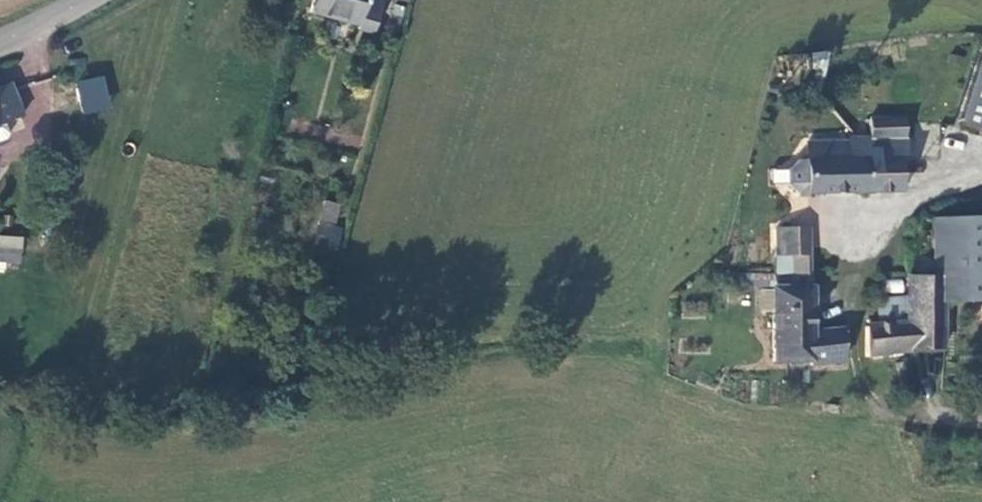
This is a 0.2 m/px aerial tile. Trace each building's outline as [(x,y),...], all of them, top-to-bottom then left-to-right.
[(373,34),(381,0),(314,0),(311,10),(359,23),(358,28),(373,34)] [(962,124),(981,131),(981,61),(962,124)] [(75,82),(82,114),(112,107),(104,75),(75,82)] [(5,124),(24,117),(10,84),(0,88),(0,126),(5,124)] [(869,158),(869,192),(904,192),(902,158),(907,157),(906,118),(873,117),(873,139),(864,139),(864,158),(869,158)] [(5,124),(0,126),(0,144),(4,143),(8,139),(8,131),(5,124)] [(864,139),(849,139),(849,142),(810,142),(810,159),(800,159),(791,169),(791,183),(800,192),(810,192),(869,192),(869,158),(864,158),(864,139)] [(771,182),(789,182),(789,168),(770,168),(771,182)] [(335,226),(339,202),(322,199),(314,247),(337,251),(341,227),(335,226)] [(968,217),(934,218),(934,257),(969,257),(968,217)] [(968,217),(969,257),(981,257),(981,217),(968,217)] [(812,275),(811,226),(777,226),(776,249),(791,250),(793,275),(812,275)] [(0,238),(0,263),(21,264),(22,239),(0,238)] [(934,257),(932,276),(947,277),(947,301),(968,303),(969,257),(934,257)] [(969,257),(968,303),(981,302),(981,257),(969,257)] [(816,364),(846,359),(846,329),(814,332),(812,275),(793,275),(775,274),(775,281),(775,287),(775,314),(777,360),(815,362),(816,364)] [(947,277),(932,276),(910,276),(909,294),(909,301),(947,301),(947,277)] [(775,314),(775,287),(763,289),(763,314),(775,314)] [(888,319),(909,318),(909,301),(909,294),(879,294),(881,325),(889,324),(888,319)] [(910,350),(947,350),(947,301),(909,301),(909,318),(910,350)] [(883,354),(910,350),(909,318),(888,319),(889,324),(881,325),(869,326),(869,355),(883,354)] [(910,363),(910,350),(883,354),(886,364),(910,363)]
